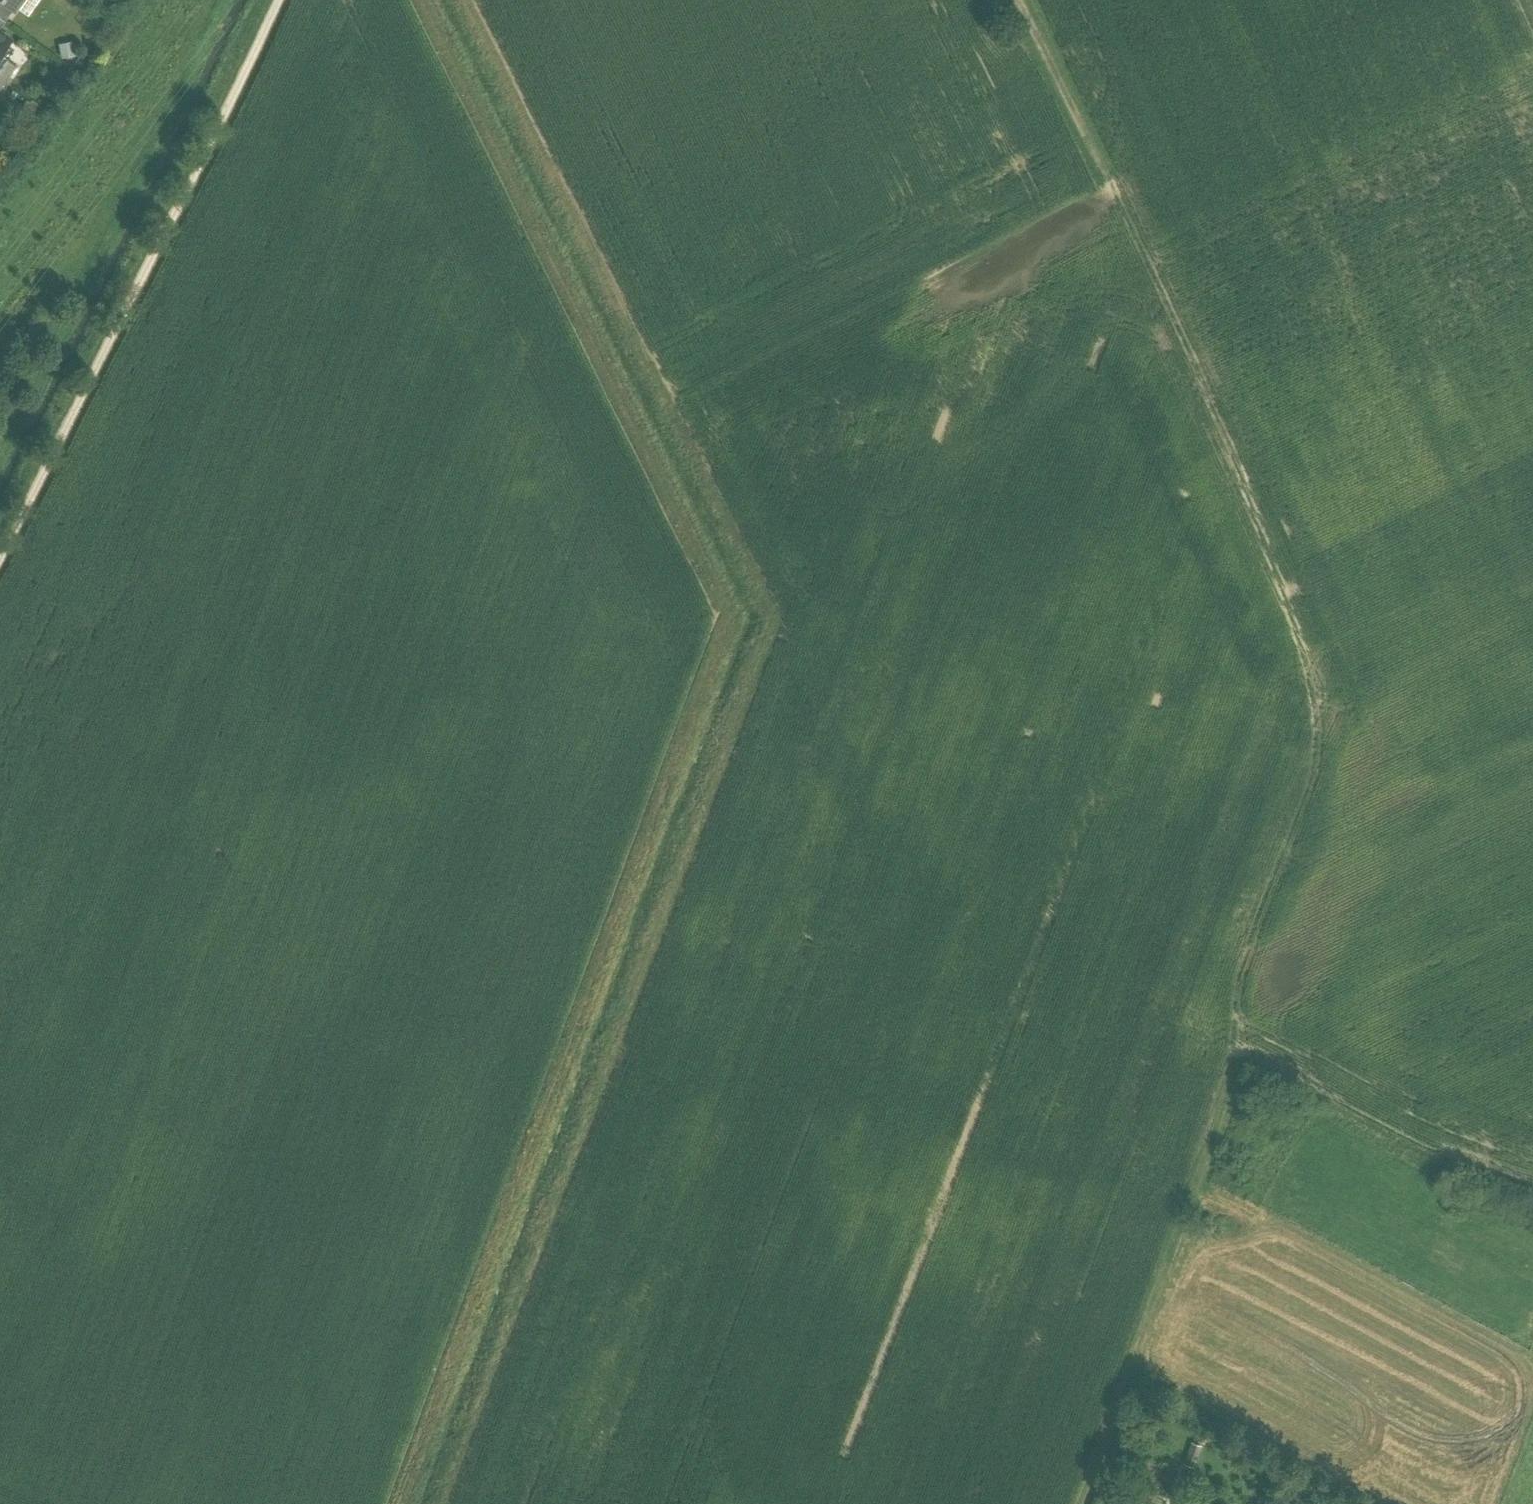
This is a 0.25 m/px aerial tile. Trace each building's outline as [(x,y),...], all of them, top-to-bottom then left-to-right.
[(13,13),(22,0),(0,0),(0,4),(13,13)] [(9,42),(0,36),(0,54),(9,42)] [(0,61),(0,89),(13,70),(0,61)]
